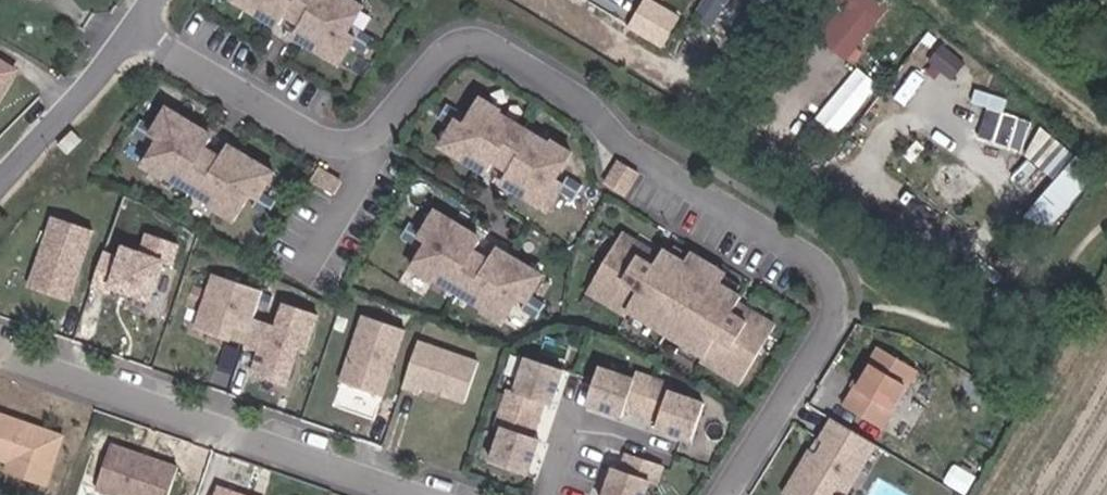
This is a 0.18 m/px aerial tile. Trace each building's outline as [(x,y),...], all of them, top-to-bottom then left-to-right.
[(340,67),(361,31),(352,25),(366,2),(362,0),(227,0),(340,67)] [(652,0),(644,0),(629,26),(660,45),(677,15),(652,0)] [(695,15),(733,37),(751,6),(742,0),(704,0),(695,15)] [(19,68),(0,57),(0,100),(19,68)] [(451,117),(433,148),(547,215),(568,179),(559,174),(573,151),(549,136),(546,141),(498,113),(500,108),(477,94),(460,122),(451,117)] [(1006,110),(1009,102),(993,97),(980,135),(1025,150),(1035,120),(1006,110)] [(141,123),(122,153),(236,221),(258,185),(249,179),(262,156),(238,142),(235,147),(187,118),(190,113),(166,99),(149,128),(141,123)] [(620,157),(606,181),(627,194),(641,170),(620,157)] [(1031,211),(1052,229),(1091,183),(1070,166),(1031,211)] [(482,235),(431,206),(413,236),(422,241),(404,271),(500,328),(518,298),(527,303),(545,272),(495,243),(487,256),(474,248),(482,235)] [(100,237),(62,224),(40,292),(78,304),(100,237)] [(659,250),(622,227),(582,291),(623,317),(627,310),(701,355),(697,362),(738,386),(777,322),(737,298),(741,293),(722,281),(727,272),(689,249),(683,258),(662,245),(659,250)] [(118,293),(158,306),(167,276),(171,265),(181,268),(187,250),(177,247),(154,240),(149,258),(130,252),(126,263),(111,258),(101,287),(100,292),(117,298),(118,293)] [(322,317),(291,307),(284,329),(259,321),(268,295),(219,279),(202,330),(236,341),(239,330),(255,334),(251,347),(266,351),(258,376),(290,386),(301,351),(311,354),(322,317)] [(409,334),(369,321),(348,381),(388,394),(409,334)] [(478,358),(416,338),(401,386),(463,406),(478,358)] [(883,430),(918,371),(877,346),(841,405),(883,430)] [(573,370),(522,352),(486,457),(537,474),(573,370)] [(634,376),(597,364),(584,404),(691,441),(705,401),(665,387),(668,379),(636,368),(634,376)] [(829,417),(784,494),(847,494),(877,445),(829,417)] [(0,418),(0,463),(22,470),(19,479),(60,492),(62,484),(76,443),(0,418)] [(109,443),(91,494),(92,494),(168,494),(178,467),(109,443)] [(617,467),(608,464),(598,494),(645,494),(649,483),(657,485),(664,465),(623,450),(617,467)]
